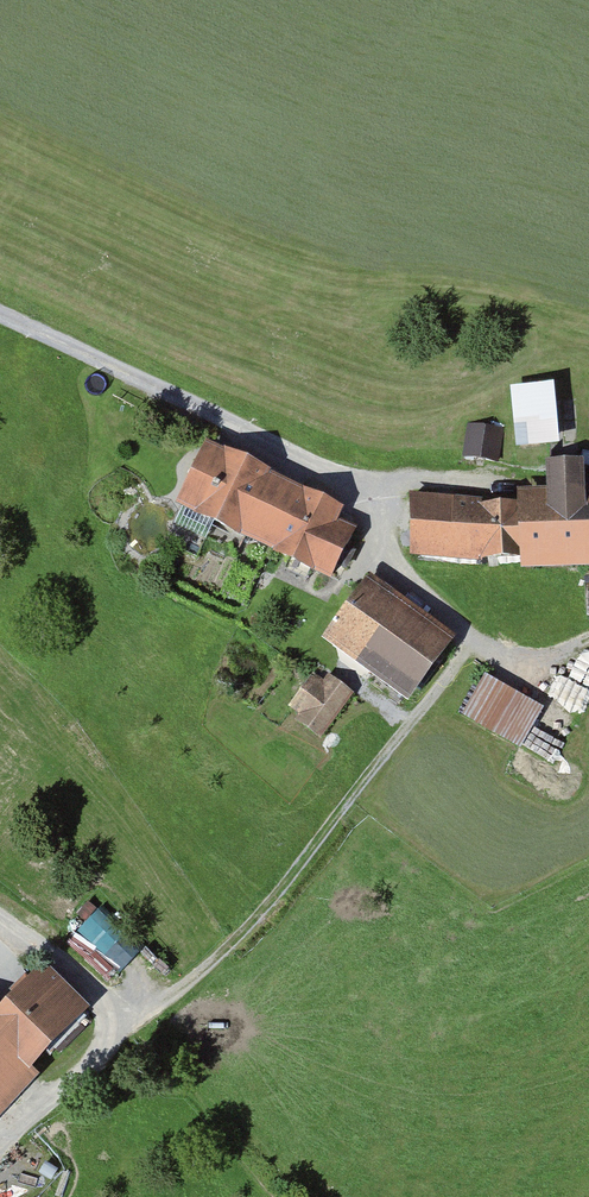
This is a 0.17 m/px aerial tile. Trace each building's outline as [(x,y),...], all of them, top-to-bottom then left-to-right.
[(509,390),(514,456),(579,452),(575,399),(555,400),(554,386),(509,390)] [(481,465),(503,468),(508,435),(486,432),(481,465)] [(313,580),(330,589),(357,536),(340,528),(344,517),(205,448),(175,512),(196,521),(194,525),(236,547),(240,542),(273,559),(268,563),(310,584),(313,580)] [(588,571),(588,491),(587,491),(588,465),(548,465),(548,493),(516,494),(517,505),(409,499),(408,562),(522,567),(522,575),(588,571)] [(331,645),(417,706),(460,644),(374,583),(331,645)] [(524,753),(548,713),(489,677),(464,718),(524,753)] [(322,745),(359,696),(334,678),(325,691),(310,680),(288,710),(299,718),(294,725),(322,745)] [(129,968),(149,939),(101,906),(81,934),(129,968)] [(91,1016),(39,967),(0,1009),(0,1114),(91,1016)]
